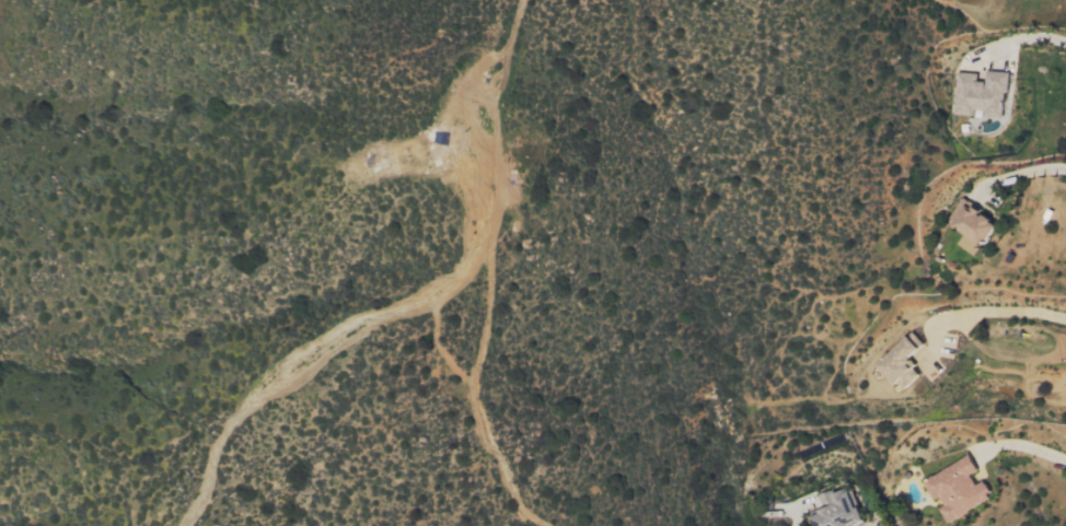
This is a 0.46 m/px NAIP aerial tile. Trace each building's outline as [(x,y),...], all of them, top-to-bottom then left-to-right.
[(955,115),(982,116),(982,119),(1009,120),(1011,72),(987,71),(987,82),(978,82),(979,74),(957,73),(955,115)] [(959,245),(979,257),(1000,224),(983,213),(984,211),(963,198),(948,222),(966,233),(959,245)] [(880,365),(905,392),(922,375),(913,366),(930,350),(914,333),(880,365)] [(979,472),(971,456),(927,480),(942,509),(949,522),(996,497),(987,480),(978,485),(972,475),(979,472)] [(867,524),(850,483),(818,496),(824,509),(812,513),(818,525),(862,525),(867,524)]
